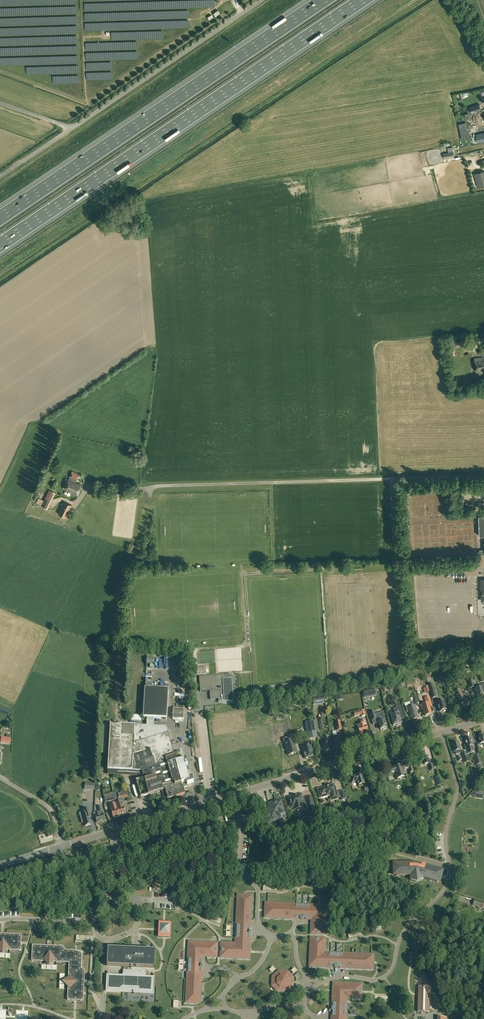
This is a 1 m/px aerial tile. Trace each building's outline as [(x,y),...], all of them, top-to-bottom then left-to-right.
[(472,113),(481,110),(479,104),(470,107),(470,109),(472,113)] [(449,152),(443,154),(444,159),(454,157),(452,147),(447,148),(449,152)] [(71,164),(62,169),(64,173),(73,167),(71,164)] [(474,174),(478,188),(483,186),(483,171),(474,174)] [(476,372),(483,371),(483,357),(475,358),(476,372)] [(72,492),(72,493),(76,495),(81,485),(75,482),(79,474),(72,471),(69,477),(70,477),(69,479),(64,488),(72,492)] [(44,501),(42,505),(41,506),(47,509),(55,493),(49,490),(44,501)] [(58,514),(66,518),(72,505),(64,501),(58,514)] [(210,691),(210,699),(210,698),(219,697),(220,702),(218,702),(233,701),(232,688),(232,679),(223,679),(223,675),(199,676),(200,691),(210,691)] [(430,690),(430,691),(432,698),(437,697),(434,689),(433,685),(433,684),(428,685),(428,686),(430,690)] [(483,694),(483,691),(483,686),(479,687),(479,688),(474,690),(478,700),(483,698),(483,694)] [(167,719),(168,690),(145,688),(143,717),(167,719)] [(374,688),(363,691),(364,697),(376,694),(374,688)] [(461,695),(457,696),(460,705),(464,704),(464,703),(470,701),(469,697),(468,693),(461,695)] [(312,699),(313,705),(325,703),(324,697),(312,699)] [(431,714),(429,707),(432,706),(429,697),(424,698),(427,707),(423,709),(425,716),(431,714)] [(446,710),(443,700),(437,702),(437,703),(436,704),(437,707),(438,707),(440,712),(446,710)] [(407,712),(409,711),(411,720),(419,718),(415,705),(414,706),(413,702),(410,704),(410,705),(405,706),(407,712)] [(274,705),(275,709),(273,709),(274,713),(282,711),(281,703),(274,705)] [(400,717),(403,716),(399,703),(396,704),(397,708),(395,708),(394,710),(394,713),(390,714),(393,725),(394,725),(397,724),(397,725),(401,724),(401,723),(400,717)] [(11,710),(0,706),(0,713),(9,716),(11,710)] [(172,719),(183,720),(184,710),(173,709),(172,719)] [(374,711),(370,713),(373,725),(379,723),(380,729),(383,729),(383,730),(386,729),(386,728),(385,724),(387,724),(383,712),(375,715),(374,711)] [(365,720),(360,722),(361,725),(357,726),(360,734),(368,732),(365,720)] [(315,721),(306,722),(308,739),(317,737),(315,721)] [(176,762),(166,728),(111,725),(110,725),(108,770),(142,772),(144,778),(136,781),(141,797),(149,795),(161,791),(164,800),(185,794),(183,788),(182,789),(181,783),(187,781),(187,784),(194,782),(192,776),(189,777),(185,766),(188,765),(187,763),(184,764),(183,760),(176,762)] [(334,736),(335,741),(333,742),(335,749),(342,747),(339,740),(338,740),(337,735),(334,736)] [(323,738),(325,744),(323,745),(325,752),(332,750),(329,743),(330,742),(329,736),(323,738)] [(288,741),(284,743),(288,755),(297,753),(292,737),(287,738),(288,741)] [(473,746),(471,738),(465,740),(467,748),(465,748),(467,755),(474,752),(472,746),(473,746)] [(460,750),(458,742),(452,744),(454,752),(455,751),(456,754),(460,753),(459,750),(460,750)] [(310,744),(301,747),(305,758),(314,756),(310,744)] [(425,756),(424,752),(417,754),(420,762),(424,761),(425,765),(430,763),(428,756),(425,756)] [(397,774),(396,774),(397,779),(404,777),(402,771),(409,769),(410,773),(413,772),(415,781),(419,780),(416,770),(413,771),(411,763),(401,766),(401,765),(388,769),(389,775),(393,774),(393,773),(396,772),(397,774)] [(358,784),(359,786),(363,785),(362,784),(364,783),(364,782),(361,774),(355,775),(355,776),(350,778),(352,783),(357,781),(358,784)] [(331,798),(331,799),(332,799),(333,799),(333,800),(334,800),(335,799),(338,798),(336,790),(336,789),(334,789),(334,788),(333,784),(322,788),(318,790),(321,797),(327,795),(327,796),(330,795),(330,797),(331,797),(331,798)] [(119,801),(115,802),(119,817),(125,815),(123,805),(122,802),(121,799),(128,797),(126,790),(121,791),(121,792),(118,793),(119,798),(118,798),(119,801)] [(115,800),(113,792),(103,795),(105,803),(115,800)] [(306,803),(308,808),(314,806),(311,796),(305,798),(305,799),(303,800),(301,794),(297,795),(293,796),(293,797),(289,798),(292,808),(294,807),(295,810),(302,807),(302,804),(304,804),(304,803),(306,803)] [(273,803),(278,820),(281,819),(280,814),(285,813),(281,800),(273,803)] [(119,817),(115,802),(109,803),(110,808),(113,818),(119,817)] [(277,820),(278,820),(273,803),(268,804),(270,809),(265,810),(267,817),(269,822),(277,820)] [(105,820),(103,814),(103,811),(101,806),(97,807),(99,812),(97,812),(98,815),(95,816),(97,823),(105,820)] [(80,816),(82,823),(84,823),(85,826),(91,825),(89,818),(91,817),(89,808),(83,810),(84,812),(79,814),(80,816)] [(412,877),(417,878),(418,876),(437,882),(438,878),(440,879),(442,877),(441,874),(440,873),(441,870),(439,869),(433,867),(426,866),(423,865),(422,865),(421,866),(420,867),(419,866),(417,866),(416,866),(416,864),(416,863),(409,863),(399,863),(396,863),(396,867),(394,867),(393,869),(394,872),(396,872),(396,876),(403,876),(409,876),(410,876),(412,877)] [(153,885),(152,890),(160,890),(161,881),(155,880),(155,885),(153,885)] [(251,941),(251,940),(249,940),(249,936),(249,933),(251,933),(251,931),(249,931),(250,929),(250,922),(251,922),(251,921),(252,897),(245,897),(246,895),(240,894),(240,897),(237,896),(236,925),(236,926),(237,926),(237,930),(236,930),(236,931),(237,931),(237,932),(236,932),(236,933),(237,933),(236,945),(232,944),(232,943),(231,943),(221,943),(220,958),(249,959),(250,954),(250,953),(250,952),(250,951),(250,950),(250,941),(251,941)] [(482,908),(483,902),(474,899),(473,905),(482,908)] [(312,923),(311,923),(311,927),(311,931),(311,934),(325,935),(327,905),(321,905),(320,905),(319,905),(318,905),(319,905),(318,905),(309,905),(309,904),(308,904),(308,906),(304,906),(304,904),(303,904),(303,906),(302,906),(302,904),(301,904),(301,906),(297,905),(297,904),(296,904),(284,903),(268,903),(267,905),(265,905),(265,915),(266,915),(267,915),(267,918),(280,918),(289,919),(290,919),(291,919),(291,918),(291,917),(301,918),(301,919),(303,919),(303,918),(312,918),(312,923)] [(208,915),(206,919),(219,924),(221,919),(208,915)] [(164,923),(159,922),(159,929),(158,937),(164,937),(170,937),(171,923),(164,923)] [(21,939),(21,937),(22,935),(21,935),(21,934),(16,934),(11,934),(6,934),(6,935),(6,936),(4,936),(3,936),(1,936),(1,935),(1,934),(1,933),(0,933),(0,950),(1,951),(2,952),(2,953),(3,953),(4,952),(5,951),(6,951),(6,950),(11,950),(15,950),(20,951),(21,951),(21,950),(21,948),(21,946),(21,943),(21,942),(21,941),(21,939)] [(334,968),(337,968),(337,966),(346,967),(346,968),(347,968),(371,969),(371,963),(373,963),(373,957),(371,957),(371,954),(356,954),(351,953),(342,953),(342,954),(338,954),(338,953),(337,953),(337,954),(336,954),(336,953),(335,953),(335,954),(325,953),(323,953),(324,949),(325,949),(325,948),(325,938),(310,937),(309,966),(315,967),(316,967),(317,967),(318,967),(327,967),(327,968),(328,968),(328,967),(328,966),(335,966),(334,968)] [(201,977),(201,976),(200,976),(201,967),(202,967),(202,965),(201,965),(201,955),(206,956),(206,957),(207,957),(217,957),(218,942),(188,941),(188,947),(188,948),(188,949),(188,950),(188,959),(187,959),(187,960),(188,960),(189,960),(188,964),(187,964),(187,965),(188,965),(188,966),(187,966),(188,966),(188,971),(187,971),(186,1000),(188,1001),(188,1003),(194,1003),(194,1001),(201,1001),(202,977),(201,977)] [(83,1000),(85,970),(81,970),(81,968),(82,955),(82,954),(81,954),(81,953),(80,952),(79,952),(78,952),(77,953),(75,953),(75,951),(74,950),(73,950),(65,950),(62,950),(62,946),(53,946),(53,948),(47,948),(47,945),(33,945),(32,945),(32,946),(32,951),(32,952),(33,952),(33,955),(32,955),(32,960),(32,961),(33,961),(46,962),(49,965),(50,965),(53,962),(68,963),(69,963),(68,979),(65,981),(65,982),(65,983),(68,986),(67,1000),(68,1000),(83,1001),(83,1000)] [(154,952),(109,950),(108,965),(131,966),(131,970),(123,970),(123,975),(107,975),(107,990),(133,992),(133,993),(134,994),(134,992),(153,992),(153,977),(146,977),(146,967),(154,967),(154,952)] [(171,958),(179,959),(180,952),(172,950),(171,958)] [(272,986),(278,992),(287,993),(293,987),(293,983),(292,983),(292,981),(294,981),(294,978),(288,971),(279,971),(272,977),(272,986)] [(350,998),(351,998),(362,999),(362,984),(333,983),(333,989),(332,989),(333,989),(333,991),(332,991),(333,991),(332,1001),(333,1001),(333,1008),(332,1008),(332,1010),(333,1010),(333,1018),(346,1018),(346,1016),(347,1016),(346,1015),(345,1015),(346,1011),(347,1011),(346,1011),(346,1009),(347,1009),(346,1009),(346,997),(350,997),(350,998)] [(429,987),(419,986),(418,1012),(428,1012),(429,987)] [(4,1008),(3,1016),(16,1017),(16,1018),(21,1018),(22,1018),(22,1014),(32,1014),(32,1007),(26,1007),(26,1011),(20,1010),(20,1007),(16,1007),(16,1008),(4,1008)]
